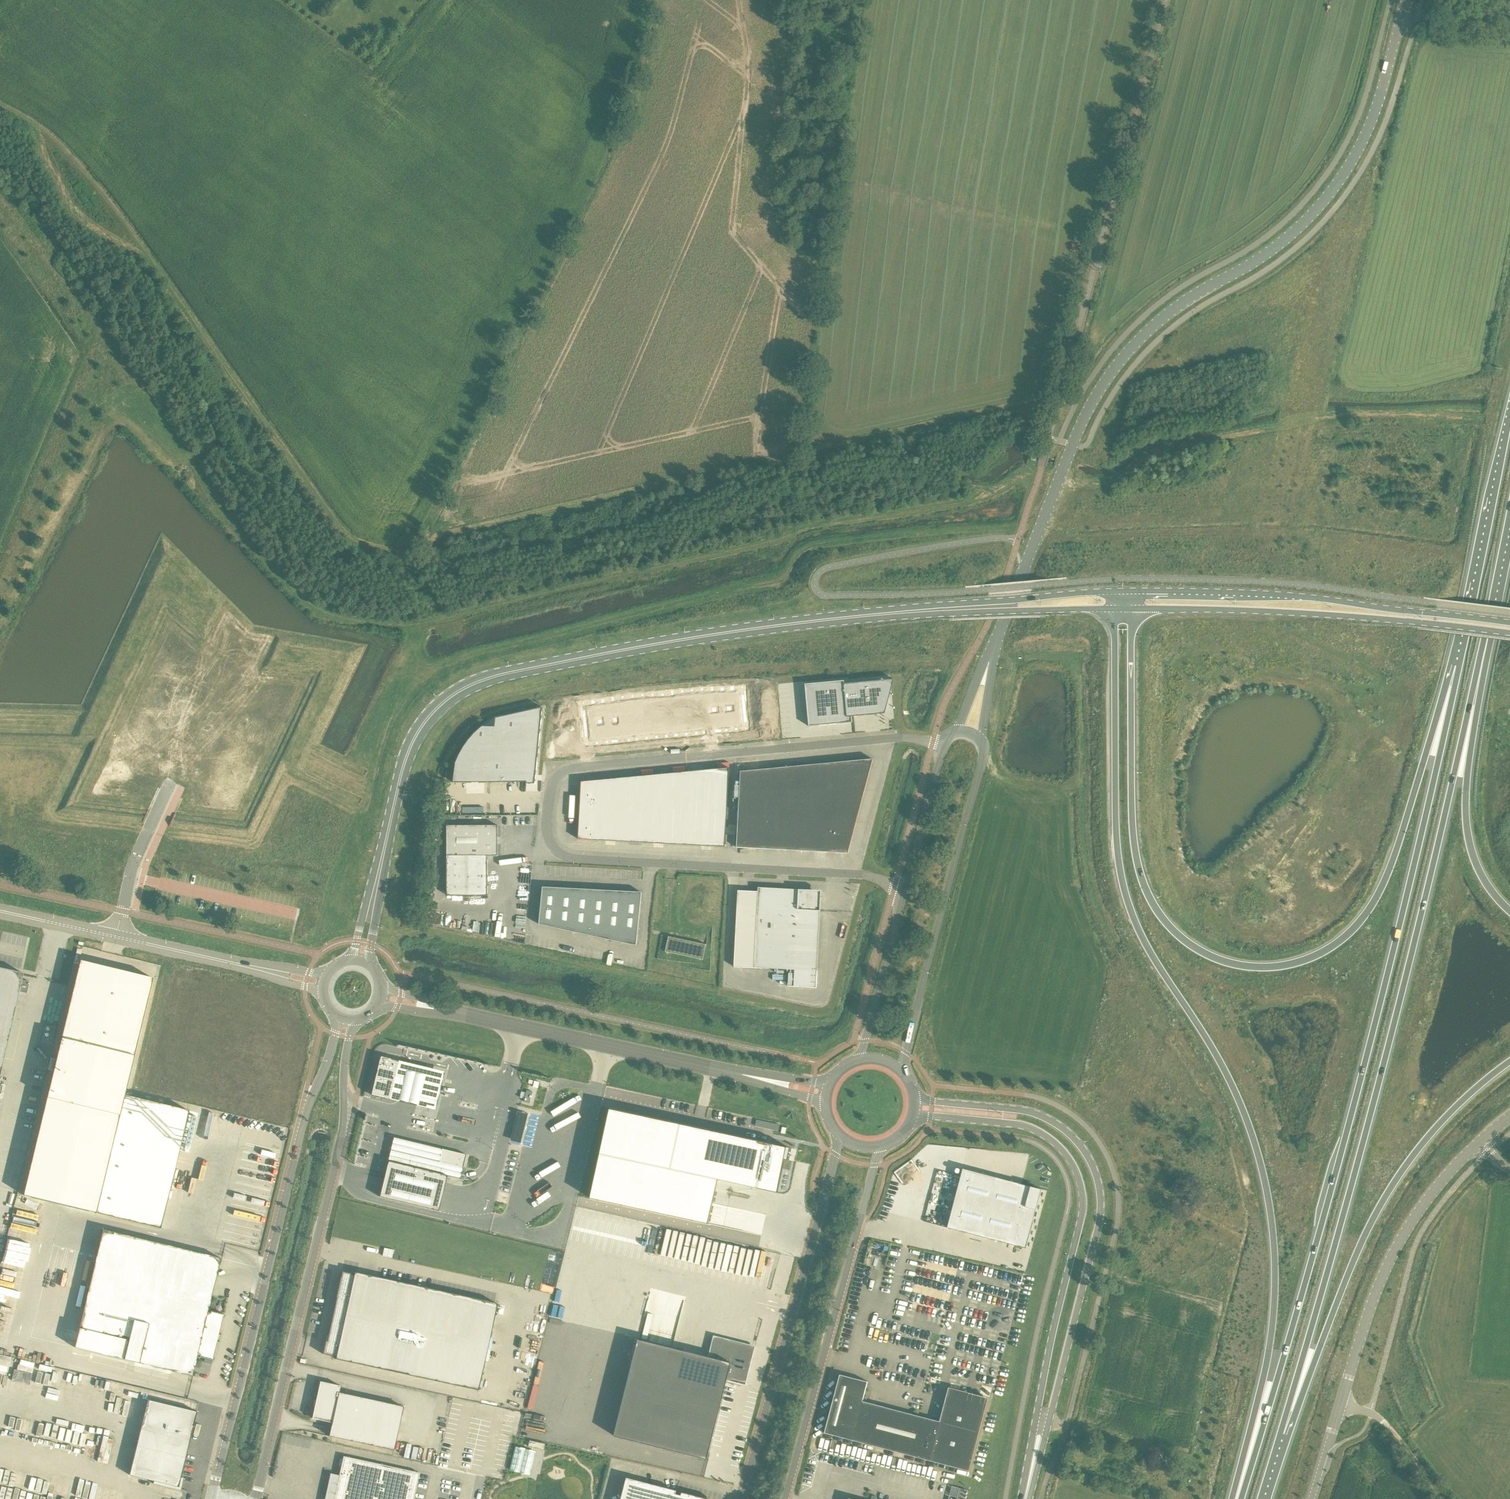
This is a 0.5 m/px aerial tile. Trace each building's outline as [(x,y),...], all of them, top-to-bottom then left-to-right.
[(812,680),(812,722),(859,722),(859,712),(890,712),(890,682),(851,682),(851,680),(812,680)] [(745,684),(579,700),(581,717),(584,717),(586,744),(746,729),(744,701),(746,701),(745,684)] [(496,718),(495,726),(483,726),(474,733),(469,740),(464,747),(459,755),(456,763),(453,782),(526,781),(526,783),(535,783),(536,770),(543,707),(496,718)] [(848,853),(873,759),(741,772),(737,847),(848,853)] [(579,839),(725,847),(729,768),(582,782),(579,839)] [(447,856),(447,895),(488,895),(488,856),(498,856),(498,825),(447,825),(447,856)] [(637,945),(642,892),(543,887),(539,924),(637,945)] [(738,891),(734,967),(754,968),(788,970),(788,986),(816,987),(817,971),(815,971),(819,894),(811,893),(811,897),(807,897),(807,895),(807,891),(808,891),(808,890),(758,887),(758,892),(738,891)] [(501,892),(489,892),(489,902),(501,902),(501,892)] [(671,936),(667,951),(705,961),(709,945),(671,936)] [(80,960),(23,1195),(96,1212),(110,1154),(124,1095),(152,978),(80,960)] [(23,973),(0,968),(0,1077),(23,973)] [(22,980),(19,992),(27,993),(29,982),(22,980)] [(378,1063),(371,1095),(373,1095),(388,1099),(397,1061),(381,1058),(380,1064),(378,1063)] [(444,1072),(397,1061),(388,1099),(434,1111),(444,1072)] [(1388,1085),(1398,1086),(1400,1073),(1390,1072),(1388,1085)] [(1195,1082),(1194,1089),(1210,1090),(1211,1084),(1195,1082)] [(124,1095),(110,1154),(174,1169),(188,1111),(124,1095)] [(1390,1108),(1390,1117),(1407,1117),(1408,1109),(1390,1108)] [(610,1109),(591,1198),(709,1224),(719,1179),(777,1192),(785,1159),(787,1159),(790,1148),(610,1109)] [(461,1173),(465,1154),(442,1148),(439,1161),(390,1149),(388,1157),(382,1184),(379,1196),(437,1211),(441,1197),(446,1175),(459,1178),(461,1173)] [(110,1154),(96,1212),(160,1228),(174,1169),(110,1154)] [(965,1170),(949,1229),(1027,1250),(1043,1191),(965,1170)] [(20,1213),(18,1218),(31,1221),(32,1215),(20,1213)] [(13,1223),(7,1269),(22,1271),(28,1225),(13,1223)] [(74,1347),(192,1375),(197,1354),(199,1355),(199,1356),(213,1360),(214,1357),(212,1357),(222,1317),(224,1317),(224,1314),(210,1311),(209,1312),(207,1312),(220,1258),(103,1229),(74,1347)] [(14,1294),(19,1272),(5,1269),(0,1291),(14,1294)] [(325,1340),(322,1354),(335,1356),(335,1359),(478,1390),(497,1303),(354,1272),(354,1274),(342,1271),(326,1341),(325,1340)] [(60,1273),(56,1288),(63,1290),(67,1274),(60,1273)] [(14,1298),(0,1294),(0,1301),(12,1304),(14,1298)] [(6,1328),(10,1309),(0,1307),(0,1327),(6,1328)] [(714,1350),(582,1314),(556,1411),(711,1452),(732,1373),(750,1378),(755,1361),(754,1360),(759,1341),(730,1333),(730,1332),(720,1329),(714,1350)] [(100,1409),(106,1376),(7,1358),(4,1372),(9,1373),(6,1390),(18,1392),(19,1387),(35,1390),(36,1386),(50,1389),(49,1394),(61,1396),(60,1402),(74,1404),(100,1409)] [(840,1375),(824,1433),(852,1440),(901,1453),(969,1471),(987,1402),(988,1399),(948,1388),(947,1392),(940,1421),(862,1401),(867,1382),(840,1375)] [(340,1385),(320,1381),(312,1418),(331,1422),(329,1435),(393,1449),(403,1406),(338,1392),(340,1385)] [(183,1477),(181,1477),(197,1411),(148,1400),(129,1474),(154,1480),(153,1482),(180,1489),(183,1477)] [(46,1423),(43,1434),(102,1450),(106,1436),(87,1431),(89,1424),(80,1422),(78,1430),(64,1426),(65,1420),(55,1418),(53,1425),(46,1423)] [(41,1440),(33,1439),(32,1446),(39,1447),(41,1440)] [(426,1460),(427,1447),(416,1447),(416,1460),(426,1460)] [(419,1473),(343,1456),(334,1498),(413,1498),(419,1473)] [(21,1498),(56,1498),(50,1497),(51,1495),(63,1498),(67,1483),(20,1472),(20,1473),(10,1471),(7,1484),(14,1486),(14,1485),(26,1488),(26,1489),(45,1494),(44,1496),(23,1491),(21,1498)] [(1184,1479),(1212,1483),(1213,1477),(1185,1473),(1184,1479)] [(627,1478),(621,1498),(697,1498),(676,1494),(676,1491),(662,1487),(627,1478)] [(18,1489),(6,1486),(4,1498),(16,1498),(18,1489)] [(73,1498),(77,1498),(80,1487),(74,1486),(71,1498),(73,1498)] [(121,1492),(100,1489),(99,1498),(120,1498),(121,1492)] [(245,1495),(227,1491),(226,1495),(241,1498),(244,1498),(245,1495)]
